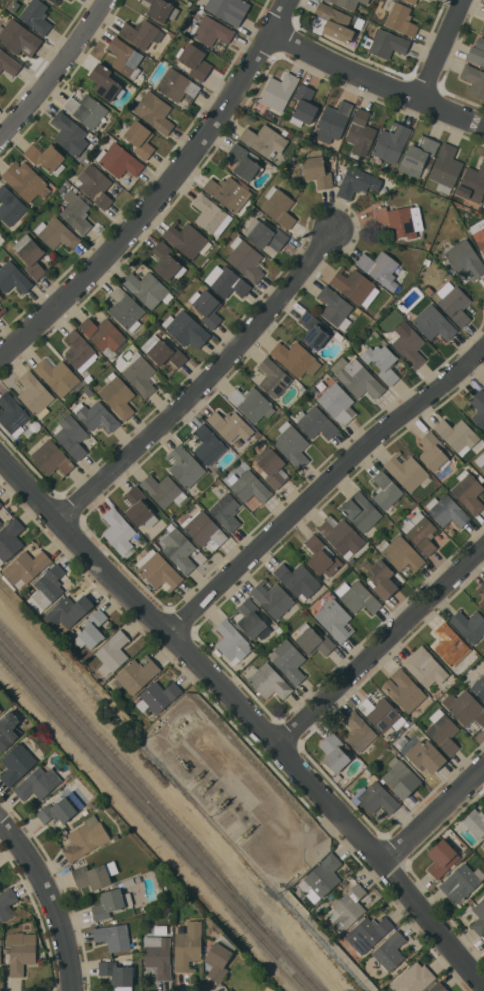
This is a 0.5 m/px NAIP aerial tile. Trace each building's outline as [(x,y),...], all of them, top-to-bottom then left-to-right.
[(15,0),(20,4),(13,13),(8,9),(15,0)] [(19,16),(31,0),(40,0),(48,6),(44,12),(47,14),(44,18),(52,24),(44,36),(41,34),(20,18),(21,17),(19,16)] [(138,1),(139,0),(164,0),(180,9),(173,20),(167,17),(164,23),(146,13),(150,7),(138,1)] [(204,7),(208,0),(242,0),(244,2),(245,1),(251,4),(237,27),(234,26),(234,25),(204,7)] [(349,43),(322,31),(327,20),(313,14),(319,0),(323,2),(333,7),(333,8),(351,16),(346,27),(354,30),(349,43)] [(337,4),(328,0),(368,0),(366,4),(358,1),(354,11),(337,4)] [(386,7),(390,0),(392,0),(394,1),(395,0),(411,8),(408,14),(411,15),(409,21),(419,25),(413,37),(384,24),(391,9),(386,7)] [(194,22),(198,25),(205,14),(232,30),(232,29),(235,31),(228,43),(217,36),(211,47),(187,33),(194,22)] [(17,54),(0,42),(0,25),(4,27),(11,17),(43,40),(30,57),(23,52),(23,51),(21,49),(17,54)] [(159,29),(164,33),(157,43),(152,39),(145,50),(118,32),(125,21),(134,27),(138,22),(142,17),(159,29)] [(354,26),(358,17),(367,21),(363,30),(354,26)] [(364,46),(368,37),(373,39),(378,27),(396,35),(396,34),(407,39),(411,40),(405,54),(393,48),(388,60),(368,51),(369,49),(364,46)] [(136,66),(141,69),(134,79),(129,76),(129,77),(110,64),(117,54),(107,47),(115,35),(118,37),(117,37),(143,55),(136,66)] [(479,35),(483,37),(483,48),(482,49),(475,46),(476,43),(476,41),(477,38),(478,38),(479,35)] [(206,53),(202,58),(212,65),(201,82),(199,80),(186,72),(190,67),(184,63),(180,70),(174,66),(178,59),(177,58),(188,41),(206,53)] [(483,50),(483,49),(483,66),(468,59),(468,60),(465,59),(471,45),(483,50)] [(3,68),(0,72),(0,48),(19,63),(19,62),(22,64),(13,76),(3,68)] [(87,77),(98,61),(112,71),(108,75),(122,85),(121,87),(125,90),(119,98),(115,95),(110,102),(91,89),(95,83),(87,77)] [(469,65),(483,71),(483,100),(482,99),(481,100),(476,97),(477,96),(467,92),(472,81),(459,76),(465,62),(469,64),(469,65)] [(181,97),(178,102),(159,89),(154,86),(161,76),(162,77),(169,66),(201,87),(190,103),(181,97)] [(287,71),(300,77),(281,112),(258,100),(271,76),(277,79),(281,71),(285,74),(287,71)] [(291,115),(299,100),(294,97),(300,86),(300,85),(301,83),(315,90),(310,99),(320,104),(310,124),(303,121),(300,126),(289,120),(292,115),(291,115)] [(148,89),(172,107),(164,116),(174,123),(173,124),(175,125),(166,136),(164,135),(164,134),(133,110),(148,89)] [(87,92),(108,110),(92,129),(62,105),(70,95),(71,96),(75,91),(82,97),(87,92)] [(353,104),(338,141),(337,141),(334,140),(333,144),(330,142),(329,144),(312,136),(326,104),(332,107),(336,95),(338,96),(338,98),(353,104)] [(370,112),(365,124),(377,129),(365,157),(365,156),(362,162),(356,159),(358,154),(350,151),(353,143),(345,139),(352,122),(351,122),(358,106),(370,112)] [(60,109),(63,111),(62,112),(86,132),(82,137),(88,142),(76,158),(69,152),(70,151),(53,138),(61,129),(50,121),(60,109)] [(136,119),(153,133),(147,141),(155,148),(145,160),(133,150),(136,145),(123,135),(136,119)] [(372,153),(382,128),(387,130),(392,120),(411,128),(396,164),(372,153)] [(267,158),(238,137),(246,126),(256,134),(264,123),(281,135),(281,136),(285,139),(286,138),(289,140),(280,153),(275,150),(274,152),(275,153),(271,159),(268,157),(267,158)] [(421,134),(440,142),(438,145),(433,157),(428,155),(418,178),(398,169),(402,160),(409,144),(410,145),(410,144),(416,146),(421,134)] [(46,149),(52,143),(55,146),(54,147),(65,157),(61,162),(65,166),(56,176),(40,161),(40,162),(39,161),(36,164),(23,152),(35,139),(46,149)] [(118,178),(98,162),(98,161),(95,158),(103,148),(106,151),(114,141),(141,163),(142,162),(145,165),(136,176),(133,174),(129,179),(122,174),(118,178)] [(224,158),(235,141),(251,152),(251,151),(259,157),(255,162),(263,168),(257,177),(254,175),(249,182),(237,173),(236,174),(233,172),(236,167),(224,158)] [(340,142),(337,151),(330,148),(332,144),(336,145),(337,141),(338,141),(340,142)] [(453,188),(428,177),(443,141),(457,147),(452,159),(463,164),(453,188)] [(321,149),(322,155),(323,155),(325,172),(331,171),(333,187),(317,189),(316,178),(305,180),(302,158),(308,157),(307,153),(309,152),(311,151),(312,150),(321,149)] [(483,159),(483,191),(482,195),(483,196),(480,203),(455,193),(467,165),(479,170),(483,160),(482,159),(483,159)] [(15,160),(18,163),(17,164),(19,166),(24,161),(39,176),(41,175),(45,179),(44,180),(47,183),(46,185),(50,189),(42,197),(38,193),(29,202),(0,175),(15,160)] [(74,183),(78,179),(76,177),(90,162),(112,182),(103,191),(113,200),(104,210),(78,187),(79,186),(74,183)] [(368,187),(365,195),(353,190),(349,200),(336,195),(341,181),(342,181),(349,165),(383,179),(378,191),(368,187)] [(236,213),(202,187),(210,177),(217,183),(221,178),(224,180),(229,175),(252,193),(236,213)] [(9,227),(0,217),(0,205),(3,202),(0,199),(0,186),(3,183),(28,208),(9,227)] [(286,211),(296,219),(288,230),(261,208),(268,198),(265,196),(273,185),(276,188),(277,187),(294,201),(286,211)] [(85,217),(93,225),(82,236),(79,233),(80,233),(59,213),(69,203),(63,197),(71,188),(77,194),(78,194),(79,193),(89,202),(87,203),(93,209),(85,217)] [(217,237),(195,220),(202,211),(191,203),(200,191),(203,193),(203,194),(233,217),(217,237)] [(423,229),(416,230),(417,234),(390,239),(387,224),(376,226),(374,215),(371,216),(370,210),(373,209),(373,208),(378,207),(377,205),(381,205),(381,206),(386,205),(387,210),(411,205),(412,207),(419,206),(423,229)] [(42,221),(46,224),(55,215),(78,237),(78,236),(81,239),(71,250),(61,241),(53,249),(37,234),(38,233),(34,230),(42,221)] [(262,248),(247,237),(248,236),(243,232),(255,217),(266,225),(269,221),(274,225),(271,230),(273,231),(277,227),(289,236),(277,252),(275,251),(276,250),(267,243),(263,248),(262,247),(262,248)] [(209,240),(208,241),(212,244),(203,254),(199,251),(191,261),(162,235),(176,219),(184,226),(183,226),(184,227),(188,222),(209,240)] [(472,233),(483,227),(483,256),(472,233)] [(36,280),(24,267),(27,264),(26,264),(27,263),(12,246),(26,232),(42,249),(43,248),(46,252),(40,257),(40,258),(37,261),(46,271),(36,280)] [(265,273),(256,284),(226,259),(234,248),(230,245),(238,235),(263,256),(259,260),(268,268),(264,272),(265,273)] [(466,238),(483,265),(483,273),(471,281),(464,271),(458,275),(444,252),(466,238)] [(172,250),(169,254),(181,264),(187,269),(178,279),(174,275),(169,281),(154,268),(155,268),(154,267),(158,263),(148,254),(160,239),(172,250)] [(363,252),(374,260),(381,250),(399,263),(392,273),(395,276),(393,279),(399,284),(393,292),(355,263),(363,252)] [(5,292),(0,287),(0,267),(10,258),(34,284),(23,293),(14,284),(5,292)] [(208,284),(209,283),(204,279),(217,264),(222,268),(225,264),(252,286),(244,297),(233,288),(225,298),(208,284)] [(351,273),(354,268),(376,284),(375,285),(380,289),(365,309),(360,305),(332,284),(329,282),(342,265),(351,271),(350,272),(351,273)] [(123,283),(123,284),(121,282),(131,271),(141,280),(149,271),(170,290),(169,291),(173,296),(166,303),(161,298),(151,309),(123,283)] [(442,298),(437,292),(448,281),(454,286),(456,284),(471,300),(462,309),(471,318),(461,327),(437,302),(442,298)] [(117,301),(109,293),(118,284),(127,293),(127,292),(146,310),(137,319),(141,323),(132,332),(128,328),(127,329),(108,310),(117,301)] [(327,304),(317,296),(326,284),(328,285),(327,286),(353,306),(345,317),(351,321),(344,331),(338,326),(338,327),(320,313),(327,304)] [(197,290),(200,294),(206,288),(222,303),(215,311),(222,319),(212,330),(200,319),(204,314),(188,299),(197,290)] [(458,330),(447,340),(438,331),(430,340),(412,320),(431,302),(458,330)] [(211,334),(198,350),(188,341),(184,346),(164,328),(165,327),(161,323),(170,314),(174,318),(182,308),(211,334)] [(367,313),(371,309),(376,313),(372,317),(367,313)] [(306,310),(321,321),(318,325),(330,335),(317,350),(305,341),(305,342),(302,339),(310,329),(298,320),(306,310)] [(111,359),(79,325),(88,316),(97,325),(107,317),(127,338),(125,340),(128,343),(111,359)] [(401,334),(395,327),(403,319),(409,326),(410,325),(425,341),(416,350),(426,359),(415,369),(412,367),(413,366),(391,343),(401,334)] [(77,369),(65,355),(69,351),(67,349),(72,344),(65,337),(74,328),(96,351),(95,352),(98,355),(95,357),(96,358),(81,372),(78,368),(77,369)] [(334,335),(337,331),(344,337),(341,341),(334,335)] [(159,366),(156,363),(157,362),(141,346),(154,333),(159,338),(160,337),(171,348),(172,347),(173,348),(176,345),(189,358),(179,368),(169,357),(165,361),(159,366)] [(296,341),(316,358),(315,359),(321,364),(311,375),(306,370),(299,378),(272,355),(269,353),(279,341),(281,343),(285,338),(292,345),(296,341)] [(390,386),(378,373),(382,369),(372,359),(367,363),(360,355),(369,345),(373,349),(377,345),(380,348),(385,344),(398,358),(393,362),(404,373),(390,386)] [(156,388),(145,399),(141,395),(142,394),(134,386),(134,385),(122,372),(132,363),(130,361),(132,354),(137,350),(156,370),(151,374),(157,380),(152,384),(156,388)] [(48,355),(56,364),(61,359),(75,374),(76,374),(81,379),(80,380),(84,384),(73,394),(69,390),(61,398),(56,393),(56,392),(36,370),(35,370),(33,368),(43,357),(44,358),(48,355)] [(275,399),(258,384),(267,374),(257,366),(267,355),(269,356),(268,357),(292,379),(275,399)] [(383,386),(386,388),(376,398),(367,389),(358,398),(335,375),(336,374),(330,368),(342,356),(349,362),(354,357),(383,386)] [(55,398),(45,406),(49,410),(40,418),(37,414),(36,415),(18,395),(26,387),(18,378),(29,368),(55,398)] [(111,380),(107,376),(113,371),(116,375),(117,374),(135,394),(127,402),(135,411),(124,421),(98,392),(111,380)] [(88,382),(84,378),(90,373),(93,377),(88,382)] [(357,413),(343,426),(316,399),(335,381),(354,400),(349,405),(357,413)] [(228,396),(237,387),(242,393),(246,389),(248,391),(254,385),(273,404),(271,406),(275,409),(268,417),(264,413),(255,423),(228,396)] [(94,393),(89,397),(83,390),(88,386),(94,393)] [(481,388),(483,391),(483,429),(472,416),(479,410),(469,400),(481,388)] [(11,434),(0,422),(0,413),(5,409),(0,403),(0,396),(7,390),(9,392),(30,416),(20,425),(24,429),(15,437),(12,433),(11,434)] [(117,419),(121,422),(110,433),(102,425),(94,432),(75,413),(77,411),(73,408),(80,401),(84,405),(85,404),(89,408),(98,399),(117,419)] [(298,421),(294,417),(302,410),(305,414),(315,404),(339,429),(329,439),(320,429),(311,438),(296,422),(298,421)] [(255,430),(246,439),(238,432),(230,441),(207,419),(216,410),(224,417),(228,412),(231,415),(235,411),(255,430)] [(62,427),(58,422),(69,412),(88,433),(78,442),(87,452),(77,461),(54,435),(62,427)] [(480,438),(462,455),(458,452),(445,439),(433,427),(443,417),(452,427),(462,418),(480,438)] [(40,424),(40,428),(37,431),(32,431),(29,427),(30,423),(33,420),(37,421),(40,424)] [(281,432),(277,428),(286,420),(290,424),(290,423),(309,443),(301,451),(309,460),(299,470),(289,460),(289,459),(272,441),(281,432)] [(193,450),(202,440),(193,431),(203,422),(227,447),(208,466),(208,465),(193,450)] [(254,436),(256,432),(255,431),(257,429),(262,434),(257,438),(254,436)] [(430,429),(452,453),(448,457),(449,457),(448,458),(451,461),(442,469),(439,467),(434,472),(418,455),(426,448),(418,440),(430,429)] [(233,441),(238,436),(243,442),(238,447),(233,441)] [(54,470),(49,475),(30,454),(50,437),(75,465),(61,478),(54,470)] [(258,442),(259,441),(260,441),(262,441),(263,441),(265,442),(265,443),(266,444),(266,446),(265,447),(265,448),(264,449),(263,450),(262,450),(260,450),(259,449),(258,448),(257,447),(257,446),(257,444),(258,442)] [(187,489),(168,469),(172,465),(164,457),(180,442),(206,471),(187,489)] [(271,447),(285,462),(285,463),(280,467),(289,476),(275,490),(264,478),(268,474),(256,462),(271,447)] [(410,493),(383,465),(398,450),(406,457),(405,458),(406,459),(411,455),(429,474),(428,475),(432,479),(424,487),(420,483),(410,493)] [(483,452),(483,453),(483,470),(480,466),(481,466),(475,460),(483,452)] [(231,484),(227,480),(234,473),(238,477),(248,468),(270,490),(273,493),(263,503),(254,493),(245,502),(229,486),(231,484)] [(469,472),(483,487),(483,489),(476,496),(483,505),(483,507),(474,516),(471,513),(472,512),(451,490),(460,480),(457,476),(465,468),(469,472)] [(385,510),(372,497),(377,492),(375,491),(380,486),(372,478),(381,469),(403,492),(385,510)] [(188,496),(179,504),(174,499),(164,509),(151,495),(142,486),(139,483),(150,473),(159,483),(168,474),(188,496)] [(135,484),(146,496),(142,500),(158,519),(149,527),(144,521),(138,527),(124,512),(129,507),(121,497),(135,484)] [(364,533),(339,508),(358,489),(361,492),(360,492),(382,515),(364,533)] [(230,533),(228,530),(220,521),(221,521),(209,508),(228,491),(240,504),(235,509),(235,510),(240,505),(241,507),(237,511),(234,515),(241,523),(230,533)] [(429,509),(425,505),(434,496),(438,500),(447,492),(468,515),(469,514),(471,517),(461,527),(452,518),(443,526),(428,510),(429,509)] [(137,532),(129,539),(134,545),(133,546),(136,550),(126,558),(123,554),(122,555),(102,533),(111,525),(110,524),(107,526),(100,519),(103,516),(102,515),(113,505),(137,532)] [(202,509),(220,528),(228,537),(214,550),(207,543),(202,547),(183,527),(184,526),(181,523),(189,515),(189,514),(196,507),(200,511),(202,509)] [(415,524),(410,518),(419,510),(424,515),(437,528),(432,533),(434,535),(430,539),(437,547),(428,556),(406,533),(415,524)] [(342,517),(365,541),(347,559),(316,528),(330,514),(338,522),(342,517)] [(3,561),(0,565),(0,530),(12,519),(12,518),(15,516),(25,527),(16,535),(20,540),(24,544),(4,562),(3,561)] [(386,524),(390,520),(394,524),(390,528),(386,524)] [(166,545),(161,540),(175,526),(196,547),(187,556),(196,565),(186,576),(183,573),(183,572),(175,564),(176,563),(162,549),(166,545)] [(314,533),(334,553),(330,557),(331,558),(334,555),(343,563),(329,577),(323,571),(320,575),(309,564),(308,564),(306,562),(311,557),(301,546),(314,533)] [(400,570),(381,551),(382,550),(379,546),(386,539),(389,543),(399,533),(426,561),(411,575),(409,573),(410,573),(404,566),(400,570)] [(147,579),(144,576),(143,577),(140,574),(141,572),(137,568),(139,567),(136,564),(152,548),(156,551),(157,550),(184,578),(168,593),(162,587),(163,586),(161,584),(157,588),(148,579),(147,579)] [(25,549),(33,558),(43,549),(52,560),(26,584),(25,582),(19,588),(14,584),(14,585),(1,571),(25,549)] [(380,558),(394,572),(389,577),(398,587),(384,600),(372,588),(376,584),(365,572),(380,558)] [(39,613),(27,599),(33,594),(32,593),(35,591),(38,589),(33,584),(41,577),(40,576),(43,573),(44,573),(56,562),(65,571),(57,579),(61,584),(59,585),(64,590),(39,613)] [(283,562),(292,571),(301,562),(322,584),(307,598),(306,598),(302,601),(297,596),(297,597),(284,583),(284,584),(272,571),(283,562)] [(2,577),(4,575),(20,593),(18,594),(2,577)] [(297,607),(286,618),(282,614),(276,619),(252,594),(251,595),(249,592),(265,577),(272,585),(271,586),(272,586),(276,582),(295,601),(293,603),(297,607)] [(340,596),(335,591),(344,581),(350,587),(358,579),(382,604),(372,613),(364,604),(354,613),(339,597),(340,596)] [(474,591),(483,581),(483,609),(478,603),(482,600),(474,591)] [(349,621),(356,629),(340,644),(314,615),(324,606),(318,599),(326,591),(332,598),(333,597),(352,617),(347,621),(347,622),(349,621)] [(68,629),(60,620),(53,627),(43,616),(66,595),(74,603),(84,594),(94,604),(68,629)] [(273,631),(263,641),(260,638),(259,640),(255,636),(252,639),(236,622),(244,615),(237,607),(249,596),(251,598),(250,599),(259,608),(255,612),(267,625),(268,623),(272,627),(271,629),(273,631)] [(85,643),(80,647),(73,639),(78,635),(77,634),(87,625),(83,622),(99,607),(108,617),(98,626),(101,630),(100,631),(105,637),(102,639),(102,638),(90,649),(85,643)] [(477,610),(483,617),(483,636),(483,635),(473,644),(451,622),(448,620),(459,610),(468,619),(477,610)] [(230,661),(215,644),(224,636),(215,627),(226,617),(228,619),(228,620),(249,643),(248,644),(252,648),(240,660),(240,659),(234,664),(231,660),(230,661)] [(434,630),(444,620),(447,623),(471,649),(452,667),(433,648),(438,643),(432,637),(436,633),(434,630)] [(295,639),(301,633),(297,629),(305,621),(321,638),(325,633),(334,643),(334,642),(336,645),(325,656),(318,648),(310,655),(295,639)] [(103,662),(94,653),(109,638),(117,631),(120,628),(130,639),(120,648),(128,657),(112,672),(111,670),(105,676),(104,676),(99,680),(92,673),(103,662)] [(306,658),(297,667),(306,676),(295,686),(293,683),(285,675),(285,674),(272,660),(268,655),(273,650),(273,649),(286,637),(306,658)] [(422,643),(433,656),(432,656),(449,674),(439,684),(435,680),(426,688),(405,665),(404,666),(401,663),(422,643)] [(114,676),(133,658),(138,662),(144,657),(143,656),(146,653),(161,669),(132,695),(123,685),(117,690),(110,683),(116,678),(114,676)] [(247,679),(266,661),(293,689),(282,699),(274,690),(265,699),(247,679)] [(408,713),(382,685),(383,684),(383,682),(386,679),(388,679),(389,678),(397,686),(399,685),(390,675),(400,666),(403,668),(402,669),(427,696),(408,713)] [(470,686),(483,673),(483,701),(470,686)] [(157,714),(149,706),(142,712),(135,704),(142,698),(139,695),(155,680),(164,689),(173,680),(183,690),(157,714)] [(466,688),(483,708),(483,709),(483,723),(482,725),(481,725),(477,729),(470,722),(465,727),(448,709),(449,709),(441,701),(450,692),(455,698),(466,688)] [(435,700),(433,697),(440,690),(443,693),(435,700)] [(383,696),(406,720),(396,730),(391,725),(383,733),(365,715),(365,714),(357,706),(371,692),(379,700),(383,696)] [(434,722),(429,717),(439,707),(444,713),(444,712),(460,729),(450,737),(459,747),(449,757),(437,744),(438,744),(425,730),(434,722)] [(359,753),(344,737),(352,728),(343,719),(354,708),(356,711),(355,712),(377,734),(371,741),(376,746),(368,754),(363,749),(359,753)] [(11,743),(0,753),(0,718),(10,709),(20,720),(15,725),(16,725),(12,729),(18,735),(11,742),(11,743)] [(332,730),(334,732),(334,733),(343,743),(339,746),(351,759),(336,773),(323,759),(322,758),(327,754),(318,744),(332,730)] [(381,743),(385,739),(390,744),(385,748),(381,743)] [(447,759),(432,774),(422,764),(418,767),(405,753),(419,739),(423,743),(427,739),(447,759)] [(9,788),(0,778),(0,776),(1,774),(0,773),(0,767),(4,764),(1,760),(20,742),(38,761),(12,785),(9,788)] [(350,748),(347,751),(342,746),(346,743),(350,748)] [(392,767),(387,762),(395,755),(399,759),(400,759),(422,782),(403,800),(381,777),(392,767)] [(13,790),(39,766),(45,772),(50,767),(61,779),(56,784),(57,785),(41,800),(32,791),(23,800),(13,790)] [(357,805),(351,799),(364,786),(366,788),(376,779),(388,792),(389,792),(398,802),(399,802),(401,804),(390,814),(381,804),(372,813),(361,801),(357,805)] [(67,785),(84,805),(66,821),(64,824),(58,817),(56,820),(52,816),(44,824),(35,814),(49,802),(52,805),(53,805),(63,796),(60,792),(63,789),(67,785)] [(481,810),(483,814),(483,834),(479,839),(468,828),(464,832),(457,825),(461,820),(474,807),(479,812),(481,810)] [(73,843),(67,833),(85,823),(83,820),(94,814),(98,821),(99,820),(110,839),(99,846),(98,845),(73,860),(73,861),(70,863),(62,850),(73,843)] [(439,878),(437,880),(426,868),(434,861),(426,853),(431,849),(443,838),(457,852),(456,853),(460,857),(439,878)] [(466,855),(463,851),(468,847),(471,850),(466,855)] [(303,878),(329,854),(328,854),(331,851),(342,863),(337,867),(340,871),(336,874),(341,880),(321,898),(320,897),(314,903),(306,895),(306,894),(305,893),(306,892),(299,885),(304,880),(303,878)] [(87,864),(89,869),(104,863),(104,864),(113,860),(118,872),(109,875),(112,882),(94,890),(93,889),(90,884),(78,889),(71,870),(87,864)] [(478,867),(483,873),(483,877),(481,880),(468,893),(468,894),(458,904),(454,899),(452,901),(437,885),(441,882),(442,882),(449,875),(450,875),(464,862),(473,871),(478,867)] [(357,881),(367,891),(357,901),(366,910),(342,933),(337,928),(337,927),(328,917),(333,913),(332,912),(335,909),(332,906),(357,881)] [(12,917),(0,924),(0,893),(8,888),(11,886),(18,899),(9,904),(11,909),(8,911),(12,917)] [(98,893),(120,887),(122,894),(130,892),(133,904),(125,906),(125,907),(109,911),(110,917),(98,920),(98,921),(95,922),(91,906),(101,903),(98,893)] [(327,897),(332,893),(336,896),(330,901),(327,897)] [(472,908),(483,897),(483,932),(483,933),(480,936),(470,925),(477,919),(470,911),(470,912),(466,908),(470,905),(472,908)] [(367,915),(371,920),(373,918),(377,923),(385,916),(394,926),(362,955),(344,936),(367,915)] [(174,971),(174,968),(175,932),(187,933),(187,920),(201,920),(201,959),(194,959),(194,963),(196,963),(196,972),(174,971)] [(130,949),(109,952),(107,940),(95,941),(96,942),(94,942),(92,928),(96,927),(96,928),(127,923),(130,949)] [(372,953),(387,939),(386,938),(397,929),(406,939),(397,948),(405,957),(389,972),(388,971),(386,972),(379,965),(381,963),(372,953)] [(15,933),(15,931),(23,932),(23,933),(36,933),(36,963),(24,963),(24,976),(9,976),(9,962),(10,962),(10,946),(6,946),(6,935),(13,933),(15,933)] [(205,960),(221,933),(223,935),(235,947),(232,951),(233,952),(224,966),(228,969),(222,980),(220,983),(207,974),(212,966),(205,960)] [(144,937),(170,936),(170,975),(171,975),(171,980),(156,980),(156,966),(144,966),(144,937)] [(131,986),(131,990),(114,990),(114,986),(114,980),(112,980),(112,974),(99,974),(99,961),(116,961),(116,965),(117,965),(117,966),(123,966),(123,959),(132,959),(132,966),(135,966),(135,977),(132,977),(132,986),(131,986)] [(436,977),(421,990),(395,990),(390,986),(417,961),(422,966),(424,964),(436,977)] [(438,980),(448,990),(426,990),(438,980)]
